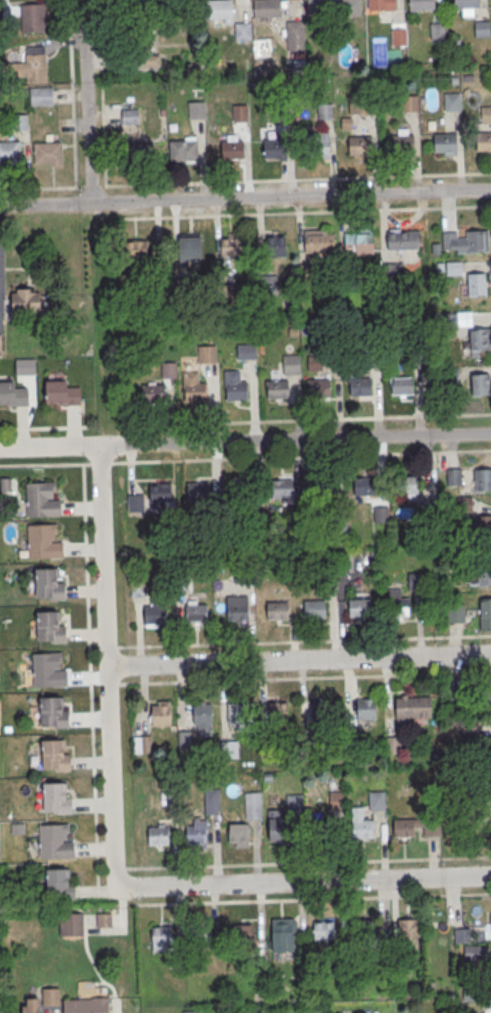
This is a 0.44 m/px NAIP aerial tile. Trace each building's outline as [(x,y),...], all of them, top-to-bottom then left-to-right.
[(207,19),(206,0),(232,0),(233,24),(224,24),(224,19),(207,19)] [(254,18),(254,0),(279,0),(280,18),(254,18)] [(326,14),(326,0),(306,0),(306,14),(326,14)] [(361,0),(341,0),(341,15),(361,15),(361,0)] [(369,11),(369,0),(394,0),(395,11),(369,11)] [(410,10),(409,0),(435,0),(435,9),(410,10)] [(455,9),(455,0),(480,0),(480,8),(455,9)] [(21,4),(21,32),(45,32),(45,4),(21,4)] [(286,22),(304,21),(306,51),(288,52),(286,22)] [(475,22),(490,21),(490,38),(476,38),(475,22)] [(235,24),(251,23),(251,41),(235,41),(235,24)] [(431,24),(445,24),(446,41),(431,42),(431,24)] [(392,29),(406,29),(407,47),(393,47),(392,29)] [(26,82),(46,82),(46,53),(26,53),(26,82)] [(31,89),(53,88),(54,106),(32,106),(31,89)] [(401,95),(418,94),(419,112),(402,112),(401,95)] [(444,94),(461,94),(462,111),(445,112),(444,94)] [(350,113),(364,113),(364,98),(350,98),(350,113)] [(358,98),(374,98),(375,115),(358,116),(358,98)] [(188,102),(205,101),(206,119),(189,120),(188,102)] [(317,104),(332,104),(332,119),(318,120),(317,104)] [(232,105),(249,105),(249,122),(233,123),(232,105)] [(273,107),(289,106),(290,124),(273,125),(273,107)] [(481,107),(490,106),(490,124),(481,124),(481,107)] [(122,125),(140,125),(140,117),(144,117),(144,109),(122,109),(122,125)] [(11,116),(27,115),(28,130),(11,131),(11,116)] [(478,133),(490,132),(490,150),(478,150),(478,133)] [(306,133),(329,133),(330,157),(307,157),(306,133)] [(434,135),(456,134),(457,155),(444,156),(444,152),(435,153),(434,135)] [(392,135),(414,135),(415,154),(392,154),(392,135)] [(349,137),(371,136),(372,155),(350,156),(349,137)] [(264,140),(286,140),(287,159),(265,159),(264,140)] [(170,141),(196,141),(196,160),(171,160),(170,141)] [(222,141),(245,141),(245,160),(223,160),(222,141)] [(8,164),(0,164),(0,143),(21,142),(21,166),(8,167),(8,164)] [(35,144),(63,143),(63,167),(50,167),(50,164),(36,165),(35,144)] [(129,144),(151,143),(152,162),(129,163),(129,144)] [(488,229),(489,251),(456,252),(456,248),(442,249),(441,232),(456,231),(456,237),(465,236),(465,230),(488,229)] [(304,231),(305,253),(334,252),(334,234),(325,234),(325,230),(304,231)] [(386,231),(419,230),(419,243),(416,243),(416,248),(387,249),(386,231)] [(345,232),(345,253),(372,253),(372,232),(345,232)] [(180,237),(202,236),(202,260),(180,261),(180,237)] [(266,237),(285,236),(286,256),(267,257),(266,237)] [(221,238),(243,237),(243,256),(222,256),(221,238)] [(149,241),(122,241),(122,265),(149,265),(149,241)] [(467,273),(484,273),(485,294),(468,295),(467,273)] [(259,277),(277,276),(277,294),(259,294),(259,277)] [(40,289),(12,289),(12,309),(40,309),(40,289)] [(439,314),(457,314),(457,331),(439,332),(439,314)] [(469,329),(487,328),(488,349),(470,350),(469,329)] [(238,345),(256,344),(256,360),(238,360),(238,345)] [(198,347),(216,346),(217,364),(199,364),(198,347)] [(282,356),(300,355),(301,373),(283,374),(282,356)] [(17,360),(35,360),(35,375),(17,376),(17,360)] [(161,363),(177,363),(177,378),(162,379),(161,363)] [(225,372),(240,372),(241,383),(247,382),(248,400),(226,401),(225,372)] [(184,373),(199,373),(199,384),(206,384),(207,401),(185,402),(184,373)] [(471,374),(488,374),(489,395),(471,396),(471,374)] [(349,379),(369,378),(370,396),(350,396),(349,379)] [(392,378),(412,378),(413,395),(392,396),(392,378)] [(309,380),(329,379),(330,396),(310,397),(309,380)] [(46,382),(67,381),(67,388),(80,388),(81,405),(58,406),(58,403),(47,404),(46,382)] [(267,382),(287,381),(288,398),(267,399),(267,382)] [(7,404),(0,404),(0,383),(15,382),(16,389),(29,388),(29,406),(7,407),(7,404)] [(144,386),(164,385),(165,402),(145,403),(144,386)] [(447,485),(460,485),(460,469),(447,469),(447,485)] [(474,469),(490,469),(490,490),(475,491),(474,469)] [(355,478),(375,477),(376,495),(355,495),(355,478)] [(396,477),(417,477),(418,494),(397,495),(396,477)] [(313,480),(334,479),(334,497),(313,497),(313,480)] [(272,480),(293,480),(293,497),(273,498),(272,480)] [(231,482),(251,481),(252,499),(231,500),(231,482)] [(26,484),(28,517),(62,516),(61,501),(48,501),(48,499),(53,499),(53,483),(26,484)] [(151,484),(172,483),(172,501),(151,502),(151,484)] [(188,483),(209,483),(210,500),(189,501),(188,483)] [(144,494),(128,494),(128,512),(144,512),(144,494)] [(388,507),(374,507),(374,521),(388,521),(388,507)] [(476,515),(490,514),(490,536),(477,536),(476,515)] [(28,525),(29,559),(63,558),(62,543),(49,543),(49,541),(54,540),(54,524),(28,525)] [(478,564),(490,563),(490,585),(479,585),(478,564)] [(35,569),(56,568),(56,583),(64,582),(64,600),(49,600),(49,597),(36,598),(35,569)] [(409,589),(420,588),(419,574),(408,574),(409,589)] [(227,597),(248,597),(249,621),(228,622),(227,597)] [(388,599),(408,598),(409,615),(388,616),(388,599)] [(479,599),(490,598),(490,629),(481,630),(479,599)] [(304,601),(325,600),(326,618),(305,619),(304,601)] [(349,600),(370,600),(370,617),(349,618),(349,600)] [(267,603),(288,602),(288,620),(267,620),(267,603)] [(186,605),(207,604),(208,622),(187,623),(186,605)] [(465,623),(465,604),(446,604),(446,623),(465,623)] [(145,606),(165,605),(166,623),(145,624),(145,606)] [(37,612),(58,611),(58,626),(66,626),(67,643),(51,643),(51,640),(38,641),(37,612)] [(33,654),(34,687),(68,686),(68,671),(55,671),(55,669),(60,669),(59,653),(33,654)] [(40,698),(41,727),(54,726),(55,729),(70,729),(69,712),(62,712),(62,711),(65,711),(64,697),(40,698)] [(397,699),(418,698),(418,716),(397,717),(397,699)] [(358,700),(376,699),(376,719),(358,720),(358,700)] [(313,701),(331,701),(331,721),(313,721),(313,701)] [(235,704),(253,703),(254,723),(236,724),(235,704)] [(270,704),(288,704),(288,724),(270,724),(270,704)] [(194,705),(213,705),(213,725),(195,725),(194,705)] [(152,707),(170,706),(171,726),(153,727),(152,707)] [(461,720),(478,720),(479,735),(461,735),(461,720)] [(343,730),(361,729),(361,747),(344,747),(343,730)] [(191,749),(191,731),(178,731),(178,749),(191,749)] [(303,734),(321,734),(322,751),(304,752),(303,734)] [(477,734),(477,757),(490,757),(490,734),(477,734)] [(134,753),(152,753),(152,736),(134,736),(134,753)] [(386,738),(403,738),(404,755),(386,755),(386,738)] [(261,740),(279,739),(280,756),(262,757),(261,740)] [(42,741),(43,770),(56,769),(56,772),(72,772),(71,755),(64,755),(64,753),(67,753),(66,740),(42,741)] [(221,742),(238,742),(239,759),(221,760),(221,742)] [(43,784),(45,812),(58,812),(58,815),(73,814),(72,797),(66,798),(66,796),(68,796),(68,783),(43,784)] [(205,790),(219,789),(221,815),(206,816),(205,790)] [(369,794),(387,793),(387,811),(369,811),(369,794)] [(245,794),(260,794),(261,819),(246,820),(245,794)] [(287,796),(305,795),(305,813),(288,813),(287,796)] [(394,820),(415,820),(415,837),(395,838),(394,820)] [(353,823),(374,822),(374,840),(354,840),(353,823)] [(312,824),(333,823),(333,841),(313,841),(312,824)] [(270,824),(291,824),(292,841),(271,842),(270,824)] [(40,826),(41,859),(75,858),(74,843),(61,844),(61,841),(67,841),(66,825),(40,826)] [(229,825),(249,825),(250,842),(229,843),(229,825)] [(186,827),(207,826),(208,844),(187,844),(186,827)] [(148,828),(169,828),(169,845),(149,846),(148,828)] [(47,870),(48,898),(61,898),(61,901),(76,900),(75,884),(69,884),(69,882),(71,882),(71,869),(47,870)] [(59,913),(59,936),(84,936),(84,913),(59,913)] [(117,928),(117,913),(97,913),(97,928),(117,928)] [(272,920),(293,920),(294,937),(273,938),(272,920)] [(399,921),(419,920),(420,938),(399,938),(399,921)] [(355,922),(376,921),(376,939),(356,940),(355,922)] [(314,923),(335,922),(335,940),(314,941),(314,923)] [(233,926),(254,925),(255,943),(234,944),(233,926)] [(192,927),(212,926),(213,944),(192,945),(192,927)] [(152,928),(173,927),(174,945),(153,946),(152,928)] [(465,930),(455,930),(455,942),(465,942),(465,930)] [(479,959),(479,947),(466,947),(466,959),(479,959)] [(44,990),(58,990),(58,1005),(44,1005),(44,990)] [(40,998),(23,998),(23,1012),(40,1012),(40,998)] [(109,999),(109,1012),(64,1012),(64,1000),(109,999)]
